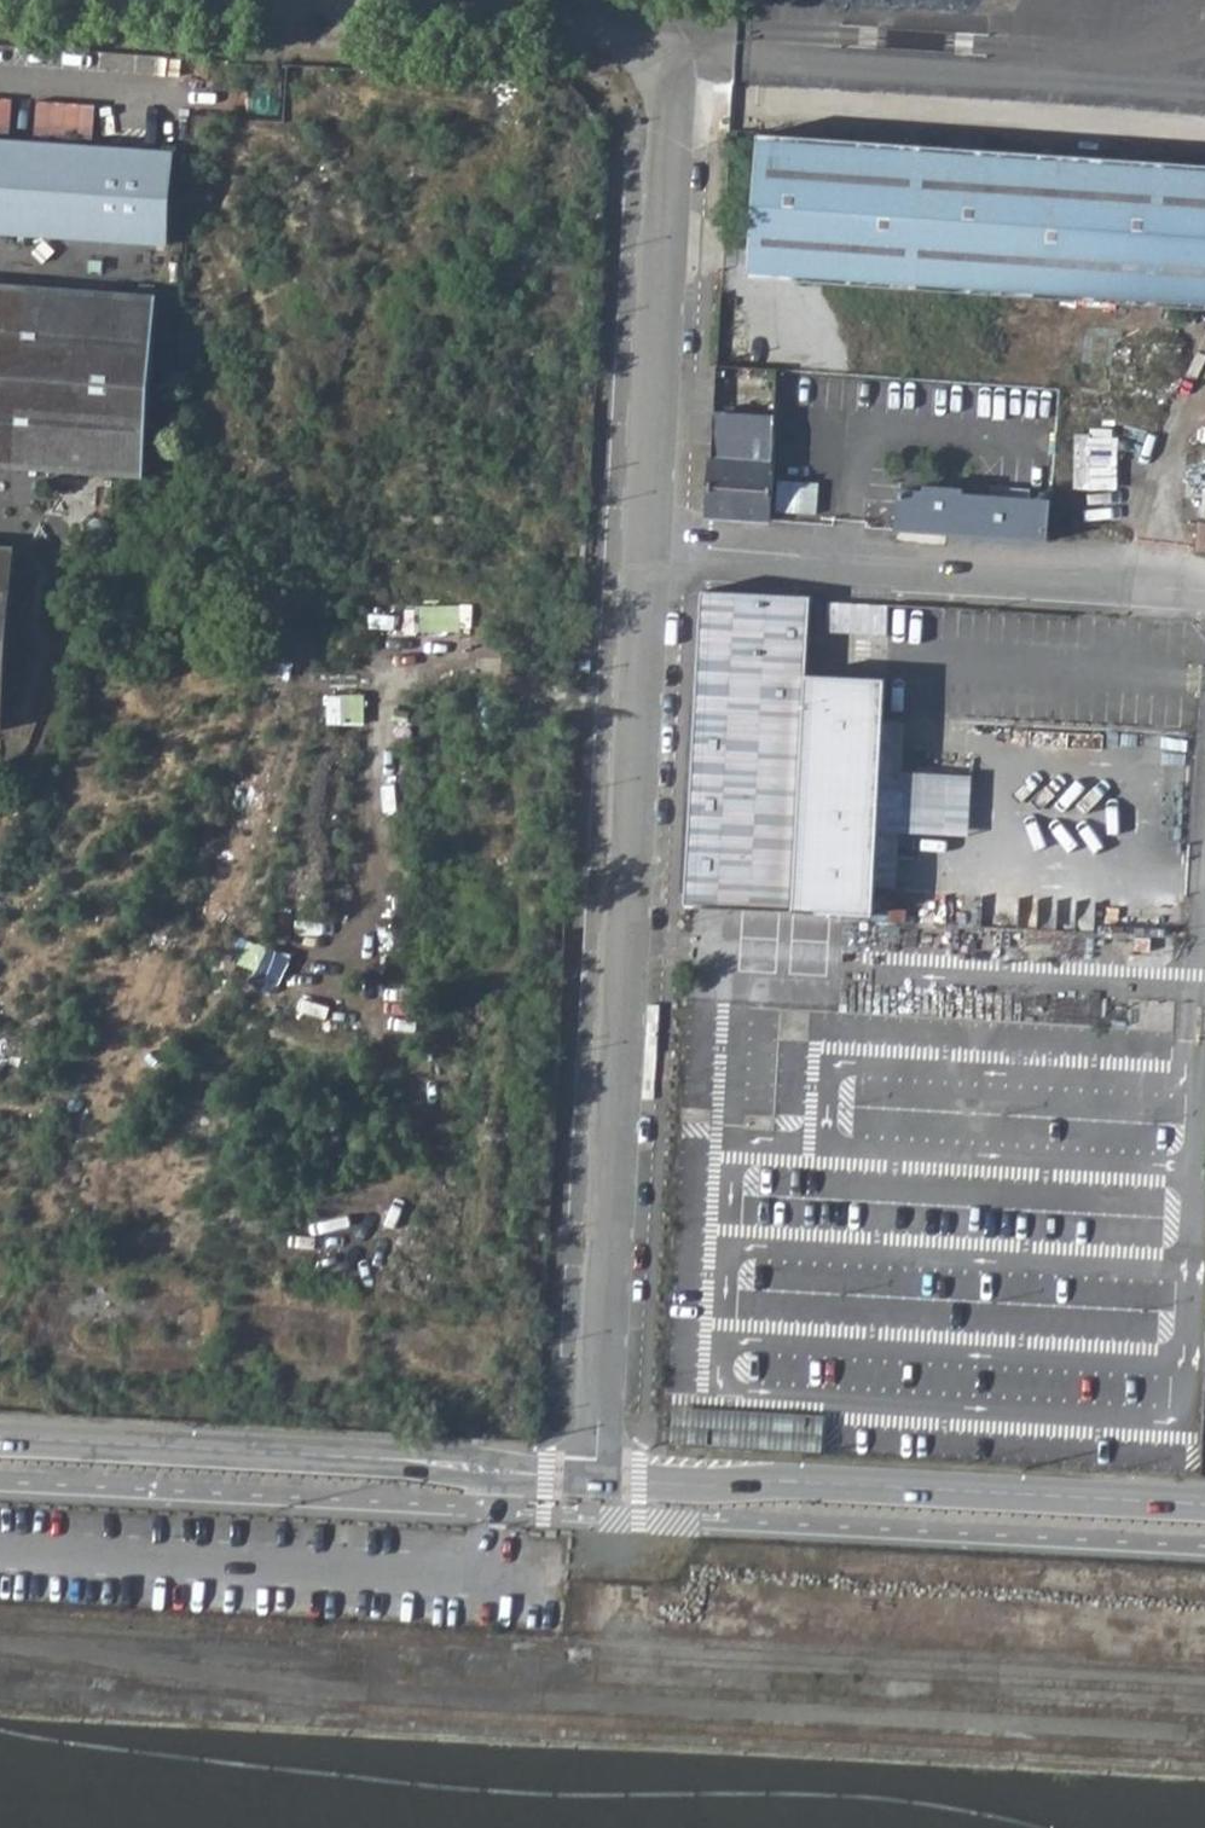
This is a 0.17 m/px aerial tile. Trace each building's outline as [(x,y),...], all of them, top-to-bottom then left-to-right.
[(742,261),(1204,297),(1204,158),(752,125),(742,261)] [(0,140),(0,237),(170,251),(178,155),(0,140)] [(7,464),(53,468),(88,471),(96,471),(104,472),(140,475),(155,299),(119,296),(111,295),(103,294),(68,291),(27,288),(16,287),(0,286),(0,463),(7,464)] [(772,408),(710,404),(705,513),(766,516),(770,427),(772,408)] [(808,430),(770,427),(766,516),(794,518),(798,450),(806,450),(808,430)] [(922,487),(899,485),(898,525),(1046,534),(1048,495),(961,487),(960,481),(923,480),(922,487)] [(1195,514),(1193,543),(1204,544),(1204,514),(1195,514)] [(12,541),(0,540),(0,700),(12,541)] [(830,910),(873,913),(874,884),(878,813),(900,815),(902,791),(879,790),(884,713),(886,677),(806,672),(810,593),(701,585),(683,905),(830,910)] [(887,603),(828,600),(826,629),(885,632),(887,603)] [(878,813),(874,884),(896,886),(899,831),(968,835),(971,773),(902,770),(905,714),(884,713),(879,790),(902,791),(900,815),(878,813)]
